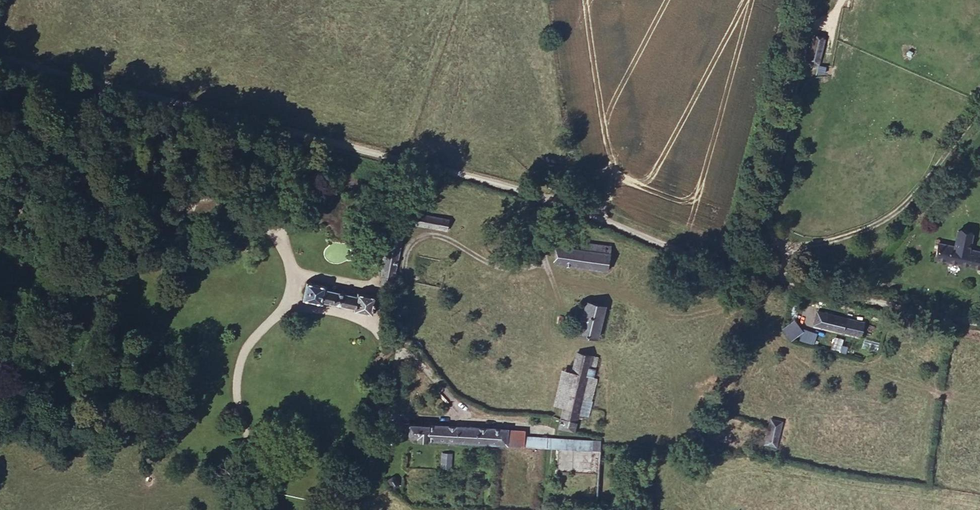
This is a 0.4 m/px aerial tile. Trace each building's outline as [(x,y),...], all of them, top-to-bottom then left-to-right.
[(826,49),(812,45),(805,69),(819,74),(826,49)] [(945,236),(940,252),(979,263),(979,246),(945,236)] [(582,246),(581,254),(581,263),(557,259),(557,269),(618,277),(620,259),(612,259),(613,251),(582,246)] [(581,263),(581,254),(558,251),(557,259),(581,263)] [(389,293),(391,287),(383,285),(382,290),(389,293)] [(326,294),(307,290),(302,310),(325,315),(325,312),(355,319),(354,320),(372,324),(376,304),(360,300),(358,304),(326,296),(326,294)] [(605,313),(588,308),(579,338),(595,344),(605,313)] [(865,319),(820,310),(817,323),(863,332),(865,319)] [(785,328),(792,338),(803,330),(796,319),(785,327),(785,328)] [(553,431),(568,436),(571,426),(586,375),(590,377),(594,362),(575,357),(569,377),(559,410),(555,422),(553,431)] [(550,408),(559,410),(569,377),(560,374),(550,408)] [(586,375),(571,426),(579,427),(593,378),(590,377),(586,375)] [(785,428),(771,424),(766,445),(779,449),(785,428)] [(591,456),(592,445),(410,430),(409,441),(421,442),(421,445),(591,456)] [(451,468),(452,452),(441,452),(440,467),(451,468)]
